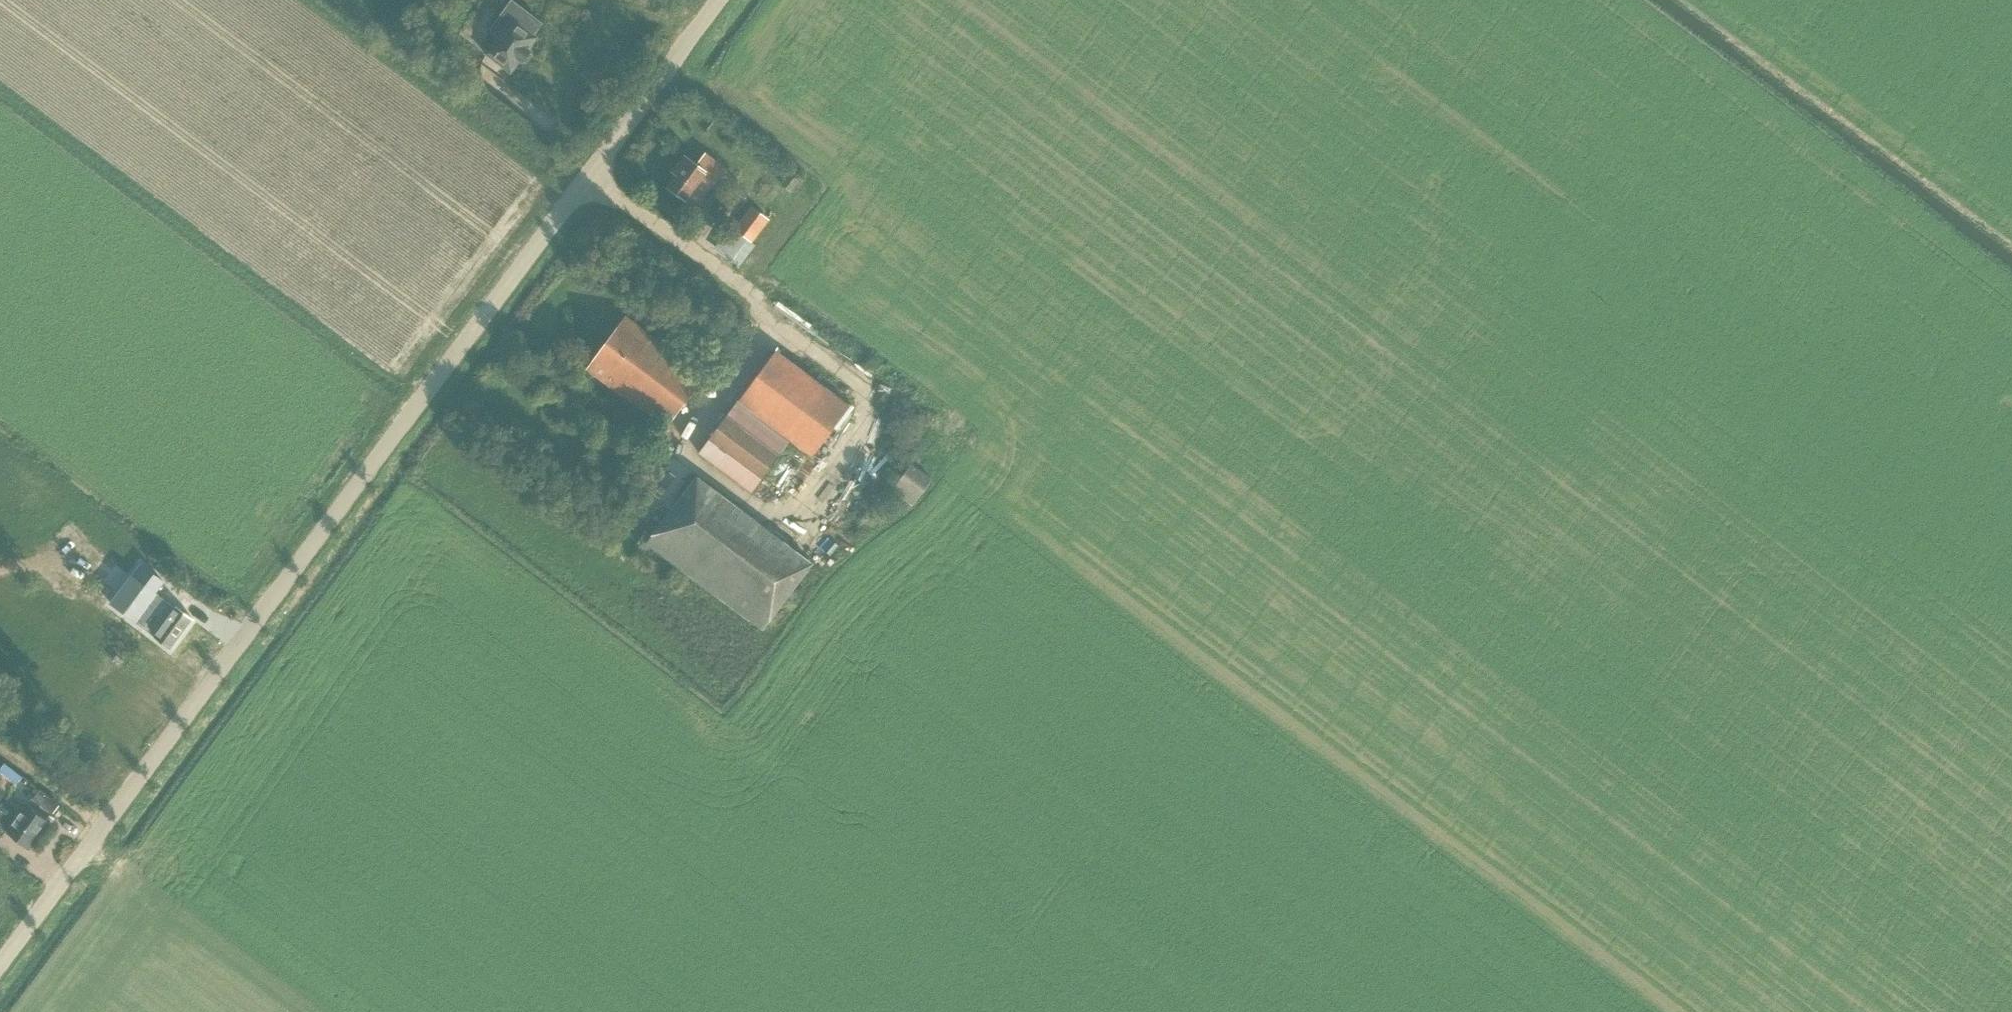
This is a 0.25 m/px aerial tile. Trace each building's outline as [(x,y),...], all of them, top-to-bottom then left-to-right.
[(543,24),(513,1),(493,28),(494,33),(499,37),(487,54),(512,73),(521,60),(524,62),(531,52),(529,50),(538,38),(534,35),(543,24)] [(698,207),(727,168),(707,152),(698,164),(685,154),(672,171),(676,175),(668,185),(698,207)] [(792,174),(784,185),(793,191),(801,181),(792,174)] [(740,266),(756,246),(753,243),(770,220),(753,206),(735,230),(742,235),(726,255),(740,266)] [(629,317),(589,371),(667,429),(707,375),(629,317)] [(851,406),(777,350),(700,453),(753,493),(791,441),(813,457),(851,406)] [(913,506),(934,479),(913,463),(893,490),(913,506)] [(815,564),(698,475),(648,543),(764,631),(815,564)] [(166,582),(141,564),(111,603),(172,649),(194,619),(158,593),(166,582)] [(41,790),(34,799),(54,814),(61,804),(41,790)] [(5,833),(8,829),(32,848),(50,822),(27,805),(21,814),(4,802),(0,808),(0,830),(5,833)]
